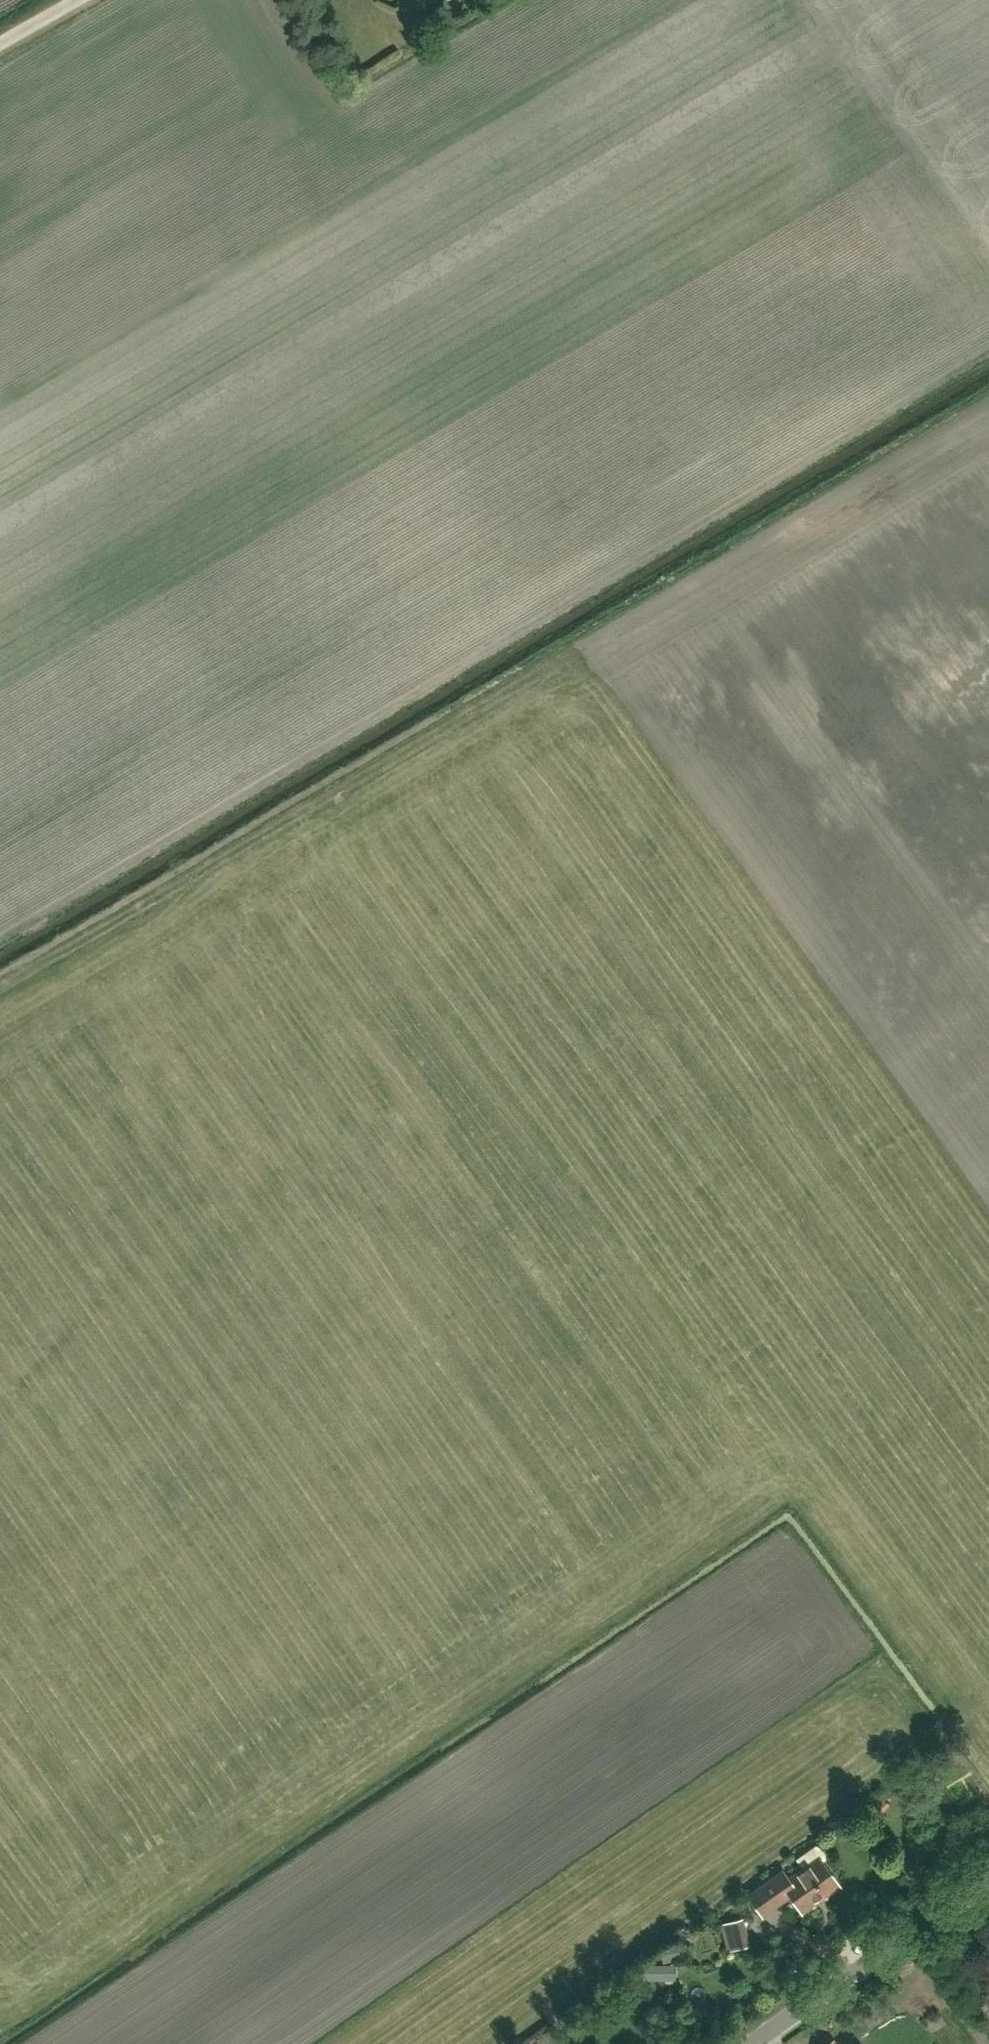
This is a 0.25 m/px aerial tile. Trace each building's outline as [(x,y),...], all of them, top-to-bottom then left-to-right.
[(837,1886),(820,1861),(823,1858),(823,1854),(818,1847),(814,1845),(795,1859),(802,1869),(786,1881),(779,1872),(747,1895),(761,1915),(787,1897),(799,1913),(837,1886)] [(727,1952),(750,1945),(743,1918),(720,1924),(727,1952)]
